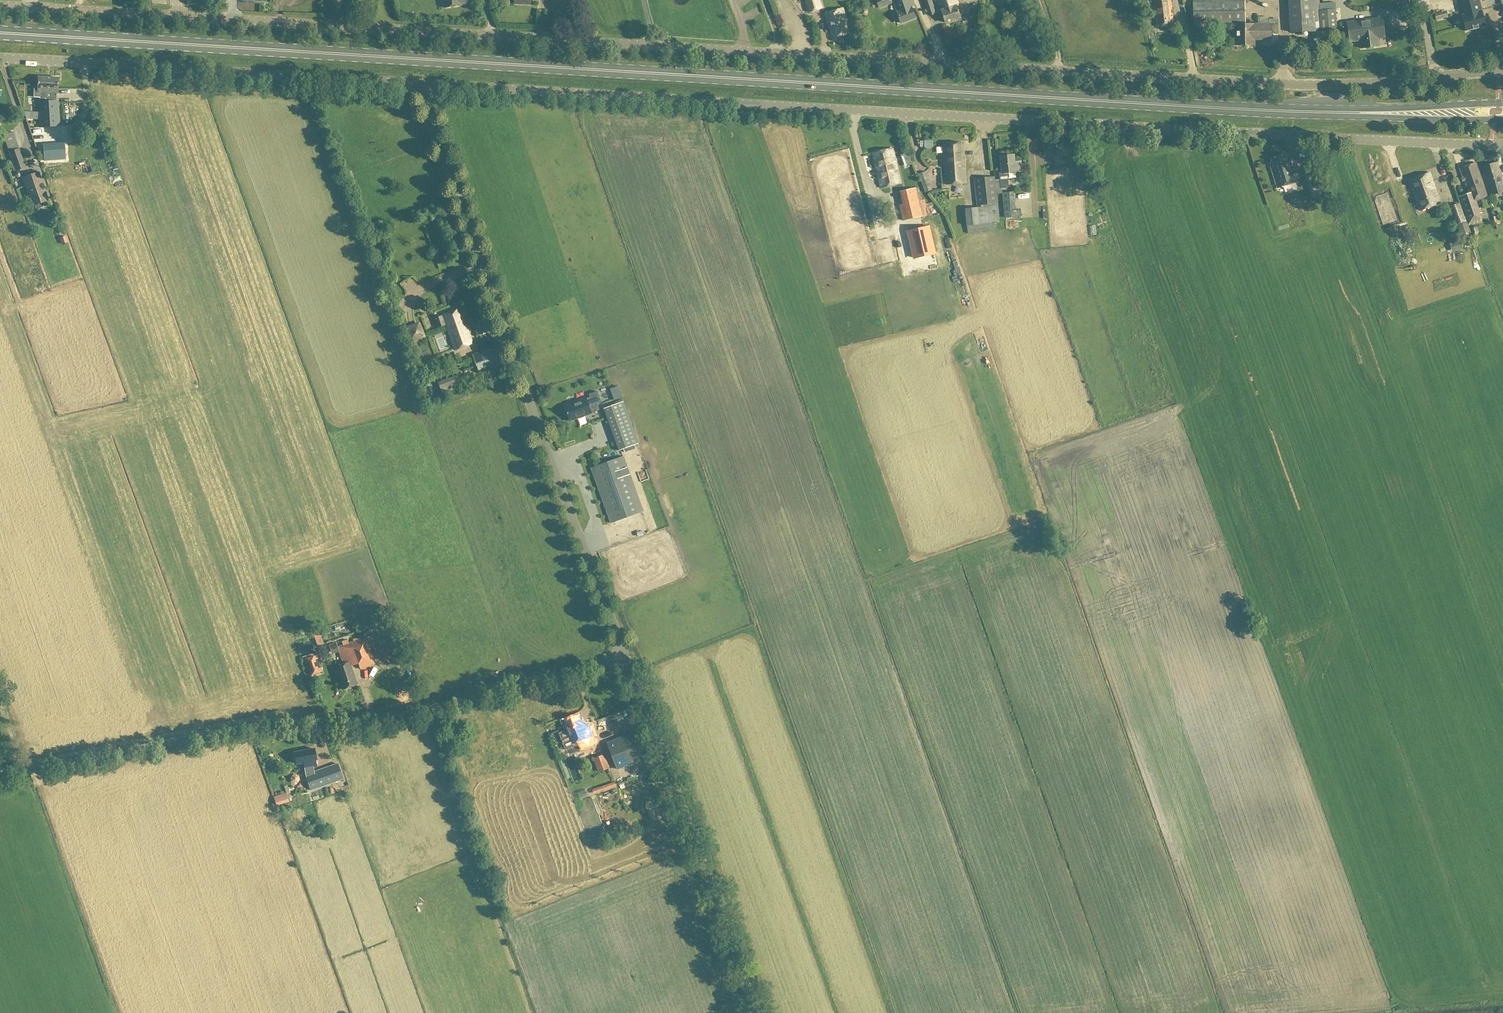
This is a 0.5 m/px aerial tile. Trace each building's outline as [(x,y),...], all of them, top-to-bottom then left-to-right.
[(443,9),(461,7),(461,6),(468,5),(468,0),(442,0),(443,9)] [(808,13),(820,9),(817,0),(804,0),(808,13)] [(878,10),(893,5),(900,25),(914,20),(911,9),(912,9),(909,0),(875,0),(878,10)] [(937,7),(938,7),(944,24),(959,19),(955,7),(957,7),(954,0),(935,0),(937,7)] [(1155,27),(1173,25),(1170,0),(1152,0),(1155,27)] [(1288,34),(1320,31),(1320,30),(1336,29),(1335,9),(1319,10),(1318,0),(1286,0),(1288,34)] [(1461,16),(1465,32),(1484,28),(1479,11),(1481,10),(1478,0),(1456,0),(1461,16)] [(1192,2),(1192,24),(1244,23),(1244,1),(1192,2)] [(841,10),(824,14),(831,40),(847,35),(844,24),(846,24),(841,10)] [(1356,39),(1360,38),(1361,49),(1377,47),(1376,38),(1383,37),(1381,19),(1347,24),(1349,41),(1356,41),(1356,39)] [(1268,20),(1268,24),(1235,25),(1235,48),(1252,48),(1252,42),(1268,42),(1268,37),(1277,37),(1277,20),(1268,20)] [(897,41),(898,49),(906,47),(904,39),(897,41)] [(57,79),(37,78),(36,88),(33,88),(32,98),(37,98),(37,103),(36,103),(38,128),(59,126),(57,102),(55,102),(55,95),(56,95),(57,79)] [(15,141),(5,145),(9,153),(8,153),(11,163),(10,164),(12,172),(25,169),(18,149),(15,141)] [(51,145),(39,145),(40,156),(58,155),(57,144),(51,145)] [(945,185),(964,184),(962,144),(943,145),(945,185)] [(871,155),(880,189),(900,184),(891,150),(871,155)] [(1271,166),(1269,167),(1275,189),(1296,183),(1289,161),(1286,162),(1284,155),(1269,159),(1271,166)] [(993,178),(995,194),(1001,194),(1000,189),(1007,188),(1006,174),(1020,172),(1020,163),(1013,164),(1012,156),(1000,157),(1002,174),(999,174),(1000,181),(994,181),(994,178),(993,178)] [(1497,163),(1480,168),(1488,197),(1502,193),(1502,183),(1497,163)] [(1469,195),(1461,198),(1458,199),(1468,225),(1480,220),(1477,213),(1478,213),(1474,202),(1487,197),(1475,164),(1458,170),(1462,179),(1463,178),(1469,195)] [(1318,168),(1301,173),(1310,199),(1327,194),(1318,168)] [(344,174),(347,181),(353,179),(350,171),(344,174)] [(925,173),(917,175),(923,194),(931,192),(925,173)] [(42,207),(41,203),(47,201),(37,174),(22,179),(31,207),(33,206),(34,209),(36,210),(42,209),(42,207)] [(1429,175),(1408,182),(1418,213),(1439,206),(1434,190),(1431,190),(1429,184),(1431,183),(1429,175)] [(995,194),(993,178),(973,180),(975,209),(964,210),(967,234),(993,232),(992,224),(998,223),(995,194)] [(1394,188),(1389,190),(1393,199),(1398,197),(1394,188)] [(898,207),(902,222),(924,217),(917,189),(899,193),(902,206),(898,207)] [(1388,190),(1369,197),(1381,229),(1399,222),(1388,190)] [(1009,193),(1002,194),(1004,219),(1016,218),(1015,212),(1010,212),(1009,193)] [(1454,227),(1456,227),(1461,240),(1470,236),(1465,224),(1466,223),(1459,205),(1447,209),(1454,227)] [(1292,212),(1294,223),(1305,221),(1303,210),(1292,212)] [(884,221),(875,223),(879,236),(891,233),(888,222),(884,223),(884,221)] [(928,228),(908,232),(914,258),(934,254),(928,228)] [(65,237),(59,239),(61,245),(67,243),(65,237)] [(459,311),(459,310),(441,316),(444,326),(452,349),(470,344),(464,326),(466,325),(461,310),(459,311)] [(900,312),(902,320),(911,318),(909,310),(900,312)] [(444,326),(441,316),(431,319),(432,323),(434,322),(436,329),(444,326)] [(487,333),(482,320),(471,325),(475,337),(487,333)] [(501,364),(495,347),(471,356),(478,373),(501,364)] [(459,375),(437,383),(441,395),(451,392),(450,389),(462,385),(459,375)] [(622,398),(617,386),(609,389),(614,401),(622,398)] [(591,414),(585,398),(577,401),(577,402),(564,406),(569,422),(591,414)] [(618,451),(638,445),(622,402),(603,410),(618,451)] [(597,485),(628,474),(623,459),(591,470),(597,485)] [(628,474),(597,485),(610,524),(642,512),(628,474)] [(336,648),(341,664),(331,668),(334,676),(336,676),(341,690),(355,685),(349,667),(357,665),(359,670),(374,664),(365,638),(336,648)] [(302,660),(307,676),(321,672),(316,656),(302,660)] [(371,669),(376,672),(380,666),(375,663),(371,669)] [(579,717),(563,723),(572,745),(588,739),(585,729),(584,730),(579,717)] [(647,760),(637,734),(607,745),(617,771),(647,760)] [(312,768),(316,767),(312,749),(292,753),(295,764),(304,762),(307,775),(304,776),(309,791),(342,780),(337,765),(317,772),(313,773),(312,768)] [(608,770),(603,757),(594,760),(599,774),(608,770)] [(295,775),(291,776),(289,779),(290,782),(293,784),(297,783),(299,780),(298,777),(295,775)] [(614,783),(603,787),(604,791),(616,787),(614,783)] [(284,794),(273,798),(277,806),(287,802),(284,794)]
